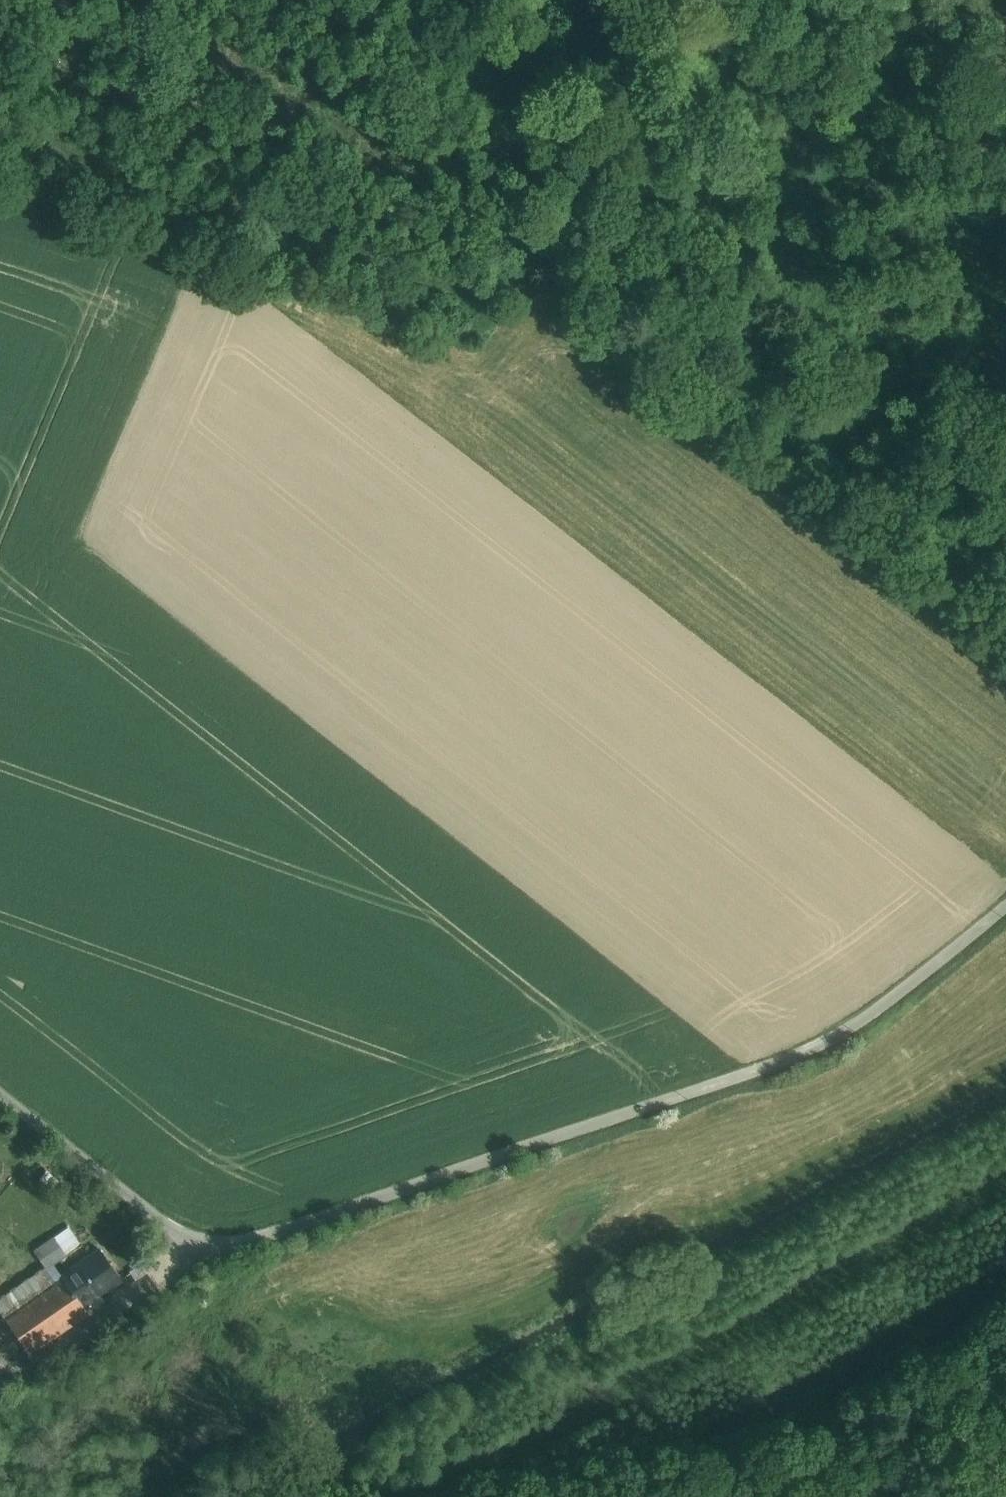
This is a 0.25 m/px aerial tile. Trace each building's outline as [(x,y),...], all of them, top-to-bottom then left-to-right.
[(35,1252),(46,1268),(64,1256),(52,1240),(35,1252)] [(62,1276),(83,1306),(121,1280),(100,1250),(62,1276)] [(46,1268),(35,1252),(0,1276),(0,1300),(46,1268)] [(57,1284),(46,1268),(0,1300),(0,1312),(6,1320),(57,1284)] [(28,1353),(50,1338),(87,1312),(83,1306),(62,1276),(61,1276),(64,1280),(57,1284),(6,1320),(28,1353)] [(50,1338),(28,1353),(42,1372),(63,1357),(50,1338)]
